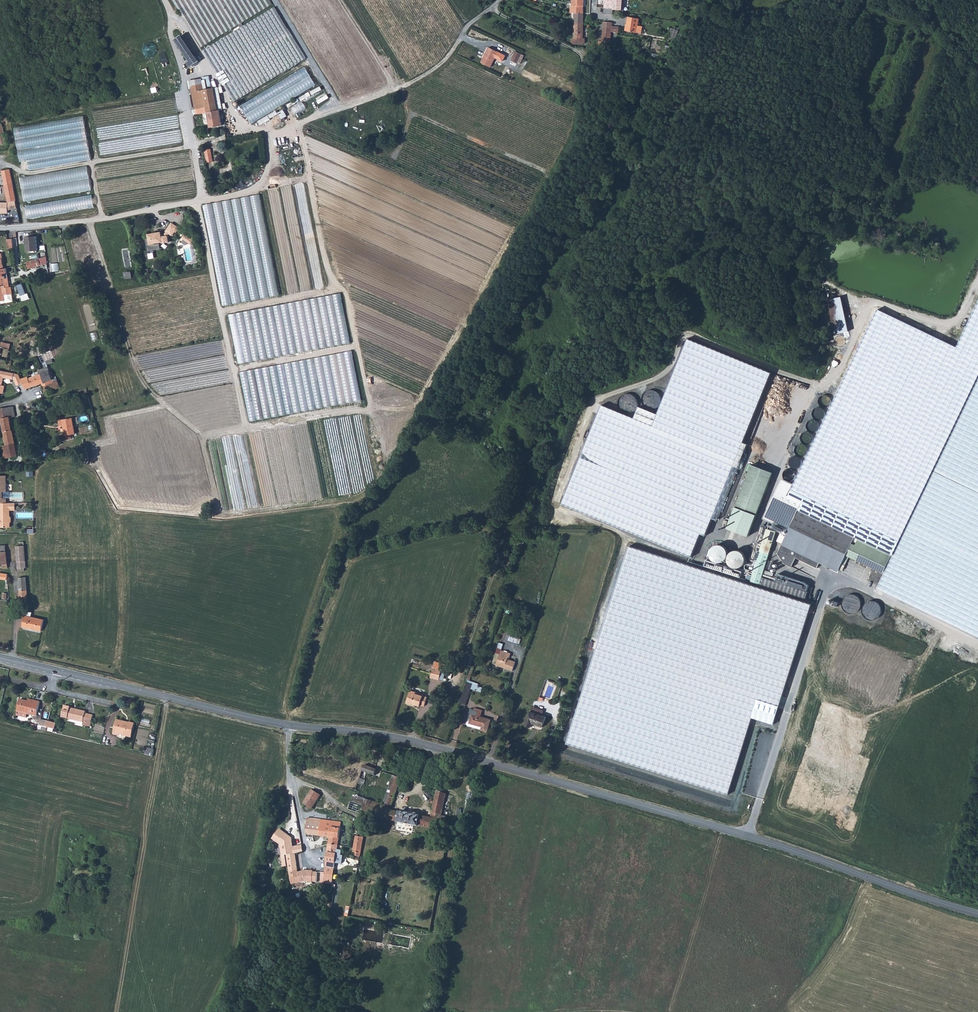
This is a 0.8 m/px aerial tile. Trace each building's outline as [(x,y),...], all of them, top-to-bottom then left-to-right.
[(201,48),(273,4),(271,0),(172,0),(201,48)] [(571,6),(570,12),(570,13),(574,13),(584,14),(584,0),(572,0),(572,6),(571,6)] [(623,0),(605,0),(604,8),(613,8),(613,9),(620,10),(622,10),(623,0)] [(275,7),(203,51),(234,102),(306,58),(275,7)] [(574,22),(583,22),(584,14),(574,13),(574,22)] [(637,33),(638,26),(639,19),(628,17),(626,31),(637,33)] [(583,22),(574,22),(574,38),(576,39),(576,42),(580,42),(580,39),(583,39),(583,22)] [(612,23),(603,22),(602,38),(599,38),(599,46),(604,46),(605,46),(606,46),(607,45),(608,44),(608,43),(611,43),(612,32),(612,27),(612,23)] [(672,29),(669,40),(676,42),(679,31),(672,29)] [(175,39),(189,60),(195,56),(181,35),(175,39)] [(498,52),(489,47),(481,63),(490,67),(498,52)] [(521,54),(516,51),(511,61),(517,63),(518,62),(521,54)] [(198,62),(195,56),(189,60),(187,61),(190,67),(198,62)] [(252,123),(318,87),(308,69),(242,105),(252,123)] [(191,87),(195,109),(207,107),(217,106),(218,111),(222,110),(218,87),(205,90),(204,85),(191,87)] [(302,102),(323,90),(322,87),(300,98),(302,102)] [(327,93),(317,98),(320,104),(330,99),(327,93)] [(293,108),(297,115),(308,109),(304,102),(293,108)] [(207,107),(208,113),(210,127),(222,125),(219,111),(218,111),(217,106),(207,107)] [(285,110),(279,113),(282,119),(288,116),(285,110)] [(91,157),(82,115),(16,127),(23,171),(91,157)] [(260,122),(262,125),(272,120),(269,116),(260,122)] [(92,192),(87,166),(21,177),(26,202),(92,192)] [(13,184),(10,169),(2,171),(5,185),(13,184)] [(8,202),(11,202),(16,201),(13,184),(5,185),(8,202)] [(279,295),(259,194),(203,205),(223,306),(279,295)] [(94,212),(92,195),(25,207),(30,222),(94,212)] [(8,213),(8,210),(13,209),(11,202),(8,202),(0,202),(0,213),(8,213)] [(161,232),(149,234),(150,244),(154,243),(154,246),(160,245),(160,242),(161,240),(163,241),(163,243),(169,242),(168,235),(170,233),(172,236),(179,227),(172,222),(166,231),(167,231),(164,235),(162,234),(161,232)] [(27,252),(38,250),(36,236),(25,237),(27,252)] [(187,236),(184,240),(191,244),(194,240),(187,236)] [(39,259),(27,262),(29,269),(41,265),(39,259)] [(6,288),(9,287),(8,278),(4,279),(4,276),(0,277),(0,286),(5,286),(6,288)] [(21,296),(25,294),(22,284),(17,286),(21,296)] [(9,287),(6,288),(5,286),(0,286),(0,301),(1,301),(6,300),(5,295),(12,294),(11,287),(9,287)] [(351,344),(343,293),(226,315),(237,365),(351,344)] [(1,304),(13,302),(12,294),(5,295),(6,300),(1,301),(1,304)] [(835,334),(848,331),(841,297),(828,300),(835,334)] [(802,502),(855,528),(951,343),(879,308),(789,496),(802,502)] [(778,375),(688,338),(659,413),(640,407),(633,418),(598,404),(558,503),(696,558),(778,375)] [(977,367),(977,356),(951,343),(855,528),(892,546),(977,367)] [(362,400),(355,349),(238,371),(248,421),(362,400)] [(21,379),(22,383),(25,389),(42,384),(43,387),(53,382),(52,379),(48,368),(45,369),(46,372),(29,379),(28,377),(21,379)] [(877,588),(977,637),(977,379),(897,548),(893,555),(877,588)] [(58,381),(53,382),(43,387),(45,393),(54,389),(55,390),(60,387),(59,383),(58,381)] [(646,401),(648,400),(648,401),(656,397),(653,391),(643,396),(646,401)] [(632,409),(631,395),(620,396),(622,410),(632,409)] [(1,417),(6,445),(15,443),(10,417),(15,416),(13,407),(0,409),(0,417),(1,417)] [(67,435),(71,435),(75,434),(72,418),(59,420),(60,426),(64,425),(65,435),(67,435)] [(38,435),(35,426),(28,428),(30,437),(31,443),(37,441),(36,436),(38,435)] [(2,446),(5,458),(17,456),(15,443),(6,445),(2,446)] [(43,460),(48,452),(41,448),(38,453),(43,460)] [(87,464),(89,462),(86,448),(79,450),(82,461),(87,464)] [(792,457),(790,466),(799,468),(801,459),(792,457)] [(773,472),(753,464),(728,528),(749,536),(773,472)] [(792,467),(791,467),(790,467),(788,467),(786,469),(785,469),(785,471),(784,472),(784,473),(784,475),(785,476),(785,477),(786,478),(787,479),(790,480),(791,480),(792,479),(794,478),(796,476),(796,475),(797,473),(796,472),(796,471),(795,470),(795,469),(793,468),(792,467)] [(784,480),(782,480),(780,481),(779,482),(778,485),(778,486),(778,487),(778,488),(779,490),(780,491),(781,491),(783,492),(785,492),(786,492),(788,491),(790,488),(790,487),(790,486),(790,485),(790,483),(789,482),(788,481),(787,480),(786,480),(785,480),(784,480)] [(781,496),(779,495),(778,495),(777,496),(774,497),(773,498),(773,499),(772,500),(772,502),(772,503),(773,504),(773,505),(774,506),(775,507),(778,508),(779,508),(780,508),(783,506),(784,504),(785,503),(785,502),(785,500),(784,499),(784,498),(783,497),(782,496),(781,496)] [(792,499),(791,499),(790,499),(788,500),(787,501),(786,502),(786,503),(785,504),(785,505),(785,507),(786,508),(786,509),(787,510),(788,511),(789,511),(791,512),(792,512),(793,511),(794,511),(796,510),(796,509),(797,508),(798,507),(798,506),(798,504),(797,503),(797,502),(796,501),(795,500),(793,499),(792,499)] [(855,528),(802,502),(798,510),(851,535),(855,528)] [(1,514),(1,518),(0,518),(0,527),(10,527),(10,523),(11,522),(11,517),(10,516),(10,510),(12,510),(12,503),(7,503),(0,503),(0,514),(1,514)] [(851,535),(798,510),(778,553),(782,562),(792,566),(796,557),(817,568),(820,562),(834,569),(851,535)] [(892,546),(855,528),(851,535),(892,555),(893,555),(897,548),(892,546)] [(776,531),(768,529),(751,581),(760,584),(762,577),(776,531)] [(851,535),(834,569),(838,571),(847,554),(884,572),(892,555),(851,535)] [(16,546),(24,545),(23,538),(15,539),(16,546)] [(751,581),(630,543),(596,650),(565,745),(729,795),(756,716),(774,721),(813,601),(813,599),(808,598),(806,597),(808,591),(762,577),(760,584),(751,581)] [(718,544),(716,545),(715,545),(713,546),(712,548),(711,549),(710,551),(710,553),(710,554),(710,556),(711,558),(712,559),(714,561),(715,561),(717,562),(719,562),(720,562),(722,562),(724,561),(725,560),(727,558),(727,557),(728,555),(728,554),(728,552),(728,550),(727,548),(726,547),(724,546),(723,545),(722,544),(720,544),(718,544)] [(26,568),(24,545),(16,546),(18,571),(25,571),(24,568),(26,568)] [(740,550),(737,550),(734,550),(732,552),(730,553),(729,555),(728,557),(728,559),(728,560),(729,562),(729,564),(731,565),(732,566),(734,567),(735,568),(737,568),(739,568),(741,567),(743,566),(744,565),(745,564),(746,562),(746,560),(746,559),(746,557),(745,555),(743,552),(740,550)] [(707,559),(705,566),(741,577),(743,571),(707,559)] [(773,561),(772,561),(771,561),(770,561),(769,562),(768,562),(768,563),(767,564),(767,565),(767,566),(767,567),(767,568),(768,569),(768,570),(769,570),(770,571),(771,571),(772,571),(773,571),(774,571),(775,570),(776,569),(776,568),(777,567),(777,566),(777,565),(776,564),(776,563),(775,562),(774,562),(773,561)] [(27,590),(26,577),(19,577),(19,591),(19,602),(27,602),(27,590)] [(44,620),(31,617),(25,615),(23,627),(41,631),(44,620)] [(510,635),(507,634),(505,641),(507,641),(508,640),(517,643),(519,638),(510,635)] [(510,657),(511,653),(501,650),(500,654),(496,665),(501,667),(502,664),(505,665),(505,668),(513,671),(516,662),(508,659),(508,657),(510,657)] [(446,668),(435,665),(435,668),(442,670),(439,679),(443,680),(446,668)] [(470,680),(474,668),(471,667),(466,682),(467,682),(477,685),(477,683),(470,680)] [(442,670),(435,668),(434,668),(431,677),(439,680),(439,679),(442,670)] [(477,685),(467,682),(465,688),(464,688),(459,704),(466,706),(471,688),(475,689),(476,688),(477,689),(477,690),(481,691),(482,687),(478,686),(477,685)] [(423,696),(424,695),(410,690),(408,697),(406,703),(412,705),(412,703),(415,704),(420,706),(420,705),(424,706),(426,702),(427,697),(423,696)] [(35,703),(28,701),(20,699),(17,711),(18,712),(27,714),(37,716),(40,702),(35,701),(35,703)] [(71,707),(65,705),(62,717),(84,722),(83,725),(91,727),(94,715),(86,713),(86,712),(71,708),(71,707)] [(532,706),(530,711),(542,715),(544,710),(532,706)] [(478,711),(478,709),(475,708),(474,710),(471,709),(469,713),(472,714),(471,718),(469,723),(482,727),(481,730),(487,732),(489,724),(491,719),(480,716),(482,712),(478,711)] [(546,717),(542,715),(530,711),(525,725),(530,727),(532,723),(543,727),(546,717)] [(41,720),(39,729),(46,731),(47,727),(48,721),(41,720)] [(131,737),(135,724),(129,722),(129,724),(126,723),(126,722),(117,720),(113,734),(115,734),(118,735),(118,734),(119,733),(126,735),(126,736),(131,737)] [(146,747),(145,754),(153,756),(154,749),(146,747)] [(364,765),(362,771),(375,776),(377,770),(364,765)] [(354,796),(353,798),(348,810),(361,814),(364,815),(364,818),(367,818),(367,816),(398,822),(419,826),(444,831),(446,817),(442,816),(441,816),(440,820),(431,818),(420,816),(400,812),(390,810),(399,784),(401,785),(403,779),(394,776),(384,805),(359,797),(354,795),(354,796)] [(321,795),(312,790),(304,803),(303,803),(312,809),(321,795)] [(446,794),(437,791),(432,813),(442,815),(446,794)] [(316,819),(307,818),(306,833),(306,834),(330,837),(329,844),(338,846),(341,822),(316,819)] [(288,848),(293,847),(291,838),(284,833),(283,835),(277,831),(271,839),(279,845),(282,856),(285,856),(286,855),(289,855),(288,848)] [(355,852),(354,856),(360,857),(363,837),(356,836),(353,852),(355,852)] [(327,853),(337,854),(338,846),(329,844),(327,853)] [(293,847),(288,848),(289,855),(295,853),(303,851),(302,846),(293,847)] [(303,872),(303,871),(302,871),(298,872),(295,853),(289,855),(286,855),(291,884),(305,881),(308,882),(308,883),(312,883),(312,882),(317,882),(317,872),(313,872),(313,870),(306,870),(306,871),(303,872)] [(328,873),(325,873),(324,879),(324,880),(327,880),(328,877),(330,878),(333,879),(334,872),(337,854),(327,853),(325,871),(328,871),(328,873)]
